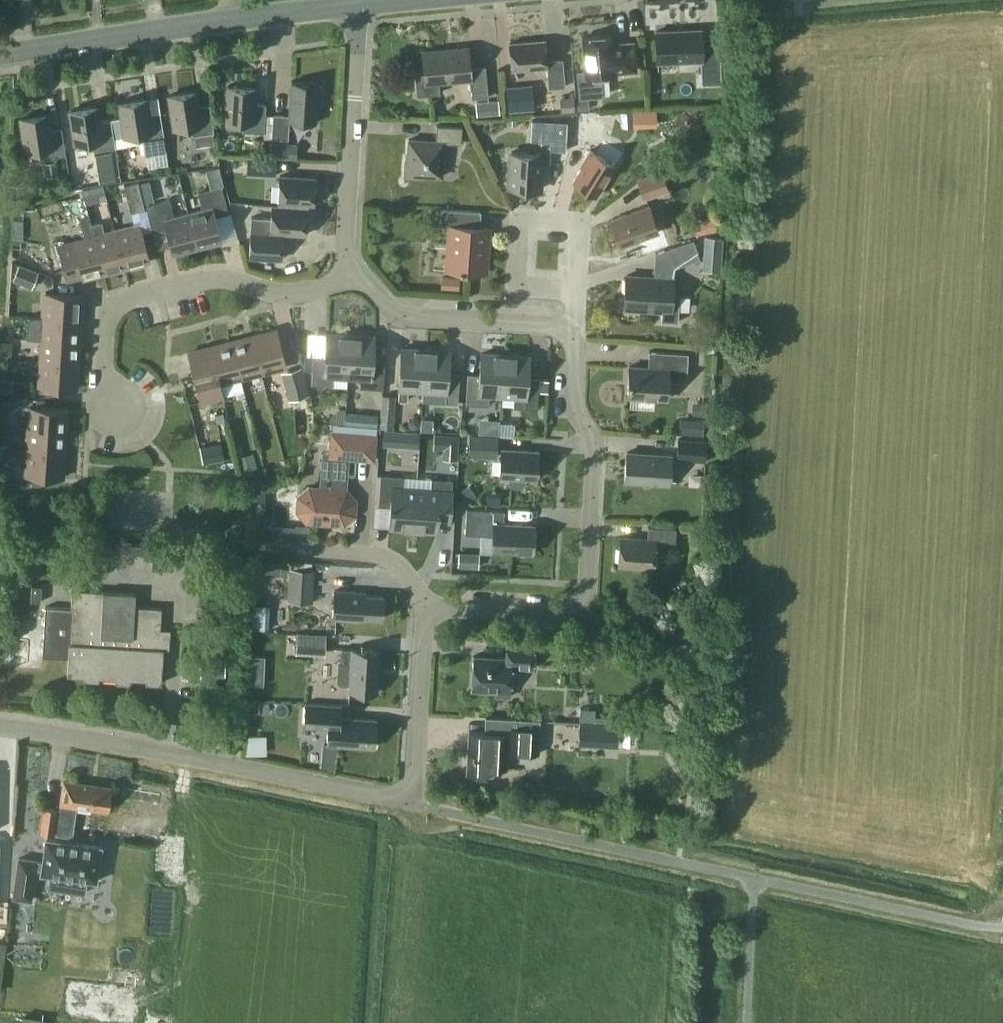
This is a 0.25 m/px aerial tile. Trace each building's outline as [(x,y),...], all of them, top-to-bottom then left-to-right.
[(702,84),(721,83),(719,47),(701,48),(700,29),(656,31),(657,62),(700,60),(702,84)] [(582,37),(585,69),(576,69),(579,98),(602,96),(601,75),(613,74),(613,72),(635,70),(633,42),(611,44),(610,34),(582,37)] [(511,69),(523,68),(547,66),(548,88),(565,86),(562,59),(546,60),(545,40),(509,43),(511,69)] [(423,52),(425,73),(415,74),(417,95),(439,93),(438,82),(469,78),(471,98),(488,97),(485,65),(469,67),(467,47),(423,52)] [(265,114),(264,132),(264,138),(288,139),(289,121),(316,123),(317,103),(320,103),(321,102),(322,87),(321,86),(318,86),(319,83),(292,81),(289,115),(265,114)] [(264,132),(265,114),(266,104),(253,103),(254,87),(228,86),(226,120),(243,121),(242,131),(264,132)] [(192,135),(194,135),(196,146),(215,143),(213,132),(214,132),(209,104),(197,106),(195,91),(169,95),(174,129),(191,126),(192,135)] [(575,110),(574,92),(569,92),(569,97),(560,98),(561,111),(575,110)] [(122,118),(111,119),(113,138),(125,136),(141,134),(143,143),(144,143),(146,154),(167,150),(165,139),(164,140),(160,112),(148,114),(145,98),(120,102),(122,118)] [(476,103),(477,115),(499,114),(498,101),(476,103)] [(93,151),(115,147),(113,138),(111,119),(98,121),(96,106),(70,110),(75,144),(92,141),(93,151)] [(44,158),(66,155),(61,127),(49,129),(47,113),(21,117),(26,152),(43,149),(44,158)] [(577,115),(572,135),(600,142),(605,122),(577,115)] [(541,120),(540,143),(564,144),(565,121),(541,120)] [(404,176),(423,177),(423,175),(441,176),(443,143),(461,143),(462,126),(436,125),(435,141),(408,139),(407,159),(405,159),(404,176)] [(273,141),(272,157),(296,159),(297,143),(273,141)] [(509,187),(523,188),(539,189),(541,162),(549,162),(550,148),(540,148),(540,153),(511,152),(509,187)] [(596,196),(615,165),(590,149),(584,158),(586,159),(572,181),(596,196)] [(248,157),(247,174),(274,176),(275,158),(248,157)] [(58,175),(56,161),(44,162),(46,177),(58,175)] [(661,171),(636,179),(643,200),(669,191),(661,171)] [(313,204),(315,177),(279,175),(277,202),(313,204)] [(124,184),(130,212),(144,208),(138,181),(124,184)] [(105,194),(104,185),(90,188),(92,196),(105,194)] [(202,209),(188,213),(197,247),(221,241),(214,216),(228,213),(221,185),(197,191),(202,209)] [(103,271),(91,224),(90,225),(83,195),(71,198),(77,220),(79,219),(84,239),(57,246),(66,281),(103,271)] [(197,247),(188,213),(174,216),(169,199),(145,205),(152,232),(166,228),(173,254),(197,247)] [(306,234),(307,207),(271,205),(271,218),(251,216),(248,256),(278,258),(280,232),(306,234)] [(610,219),(620,246),(658,232),(649,205),(610,219)] [(450,227),(447,270),(485,272),(488,228),(480,227),(480,212),(441,209),(440,226),(450,227)] [(706,232),(717,229),(714,217),(703,219),(706,232)] [(101,222),(91,224),(103,271),(124,266),(115,231),(104,234),(101,222)] [(115,231),(124,266),(149,260),(140,225),(115,231)] [(704,237),(703,260),(722,260),(723,238),(704,237)] [(655,252),(654,277),(653,277),(626,275),(624,308),(661,310),(661,320),(677,321),(679,292),(672,292),(673,278),(674,267),(700,258),(693,239),(655,252)] [(13,280),(31,287),(38,272),(20,265),(13,280)] [(458,289),(459,277),(441,276),(440,288),(458,289)] [(43,317),(79,320),(81,294),(45,292),(43,317)] [(78,341),(79,320),(43,317),(27,316),(26,338),(42,339),(78,341)] [(255,336),(264,371),(286,365),(277,330),(255,336)] [(333,374),(347,375),(350,334),(326,333),(324,354),(313,353),(311,383),(332,385),(333,374)] [(350,334),(347,375),(360,375),(359,386),(382,388),(384,357),(373,357),(374,336),(350,334)] [(242,376),(264,371),(255,336),(233,341),(242,376)] [(42,339),(41,361),(77,363),(78,341),(42,339)] [(0,340),(0,358),(10,358),(12,341),(0,340)] [(233,341),(211,347),(217,371),(220,382),(242,376),(233,341)] [(187,353),(194,377),(217,371),(211,347),(187,353)] [(408,389),(422,390),(425,349),(401,348),(398,388),(399,388),(398,399),(407,400),(408,389)] [(449,351),(425,349),(422,390),(435,391),(435,402),(457,403),(460,372),(448,372),(449,351)] [(686,381),(688,353),(649,351),(648,367),(629,366),(627,396),(667,398),(668,380),(686,381)] [(478,394),(502,395),(505,355),(481,353),(479,374),(468,373),(466,404),(478,405),(478,394)] [(505,355),(502,395),(514,396),(514,407),(537,408),(539,391),(548,392),(549,378),(528,377),(529,356),(505,355)] [(75,389),(77,363),(41,361),(39,386),(75,389)] [(301,366),(281,372),(289,400),(309,394),(301,366)] [(223,395),(220,382),(217,371),(194,377),(200,401),(223,395)] [(0,377),(0,391),(12,391),(13,378),(0,377)] [(380,427),(392,427),(394,395),(382,395),(380,427)] [(0,396),(0,411),(9,411),(10,397),(0,396)] [(691,414),(706,415),(707,403),(693,401),(691,414)] [(30,406),(28,429),(64,431),(66,408),(30,406)] [(376,428),(377,414),(363,413),(362,427),(376,428)] [(420,420),(417,416),(412,416),(408,419),(408,424),(411,428),(415,428),(419,425),(420,420)] [(703,434),(703,419),(679,418),(678,433),(703,434)] [(28,429),(27,452),(63,454),(64,431),(28,429)] [(374,460),(376,433),(329,430),(328,451),(322,451),(319,487),(308,486),(297,496),(296,510),(306,521),(324,522),(327,519),(348,520),(355,514),(356,500),(346,488),(348,458),(374,460)] [(383,430),(383,445),(418,447),(419,432),(383,430)] [(457,443),(458,435),(434,433),(433,445),(445,446),(445,442),(457,443)] [(497,457),(498,437),(469,435),(468,456),(497,457)] [(705,461),(706,440),(677,439),(676,460),(705,461)] [(499,476),(508,477),(508,481),(512,487),(520,487),(524,482),(525,478),(536,478),(538,450),(501,448),(499,476)] [(63,454),(27,452),(26,475),(62,478),(63,454)] [(625,480),(669,483),(670,455),(626,452),(625,480)] [(413,529),(416,477),(380,475),(378,505),(390,506),(388,527),(413,529)] [(452,480),(416,477),(413,529),(437,530),(437,523),(449,523),(452,480)] [(467,501),(475,495),(468,485),(459,491),(467,501)] [(265,503),(265,488),(253,488),(253,503),(265,503)] [(492,535),(491,550),(532,552),(533,524),(503,522),(504,510),(480,509),(478,534),(492,535)] [(307,539),(308,525),(295,524),(295,525),(272,524),(271,537),(307,539)] [(675,541),(676,528),(648,526),(647,538),(620,536),(618,564),(653,567),(655,540),(675,541)] [(478,567),(479,553),(459,551),(458,566),(478,567)] [(258,572),(270,572),(270,560),(259,560),(258,572)] [(289,568),(288,600),(313,602),(315,569),(289,568)] [(694,598),(685,584),(675,591),(684,605),(694,598)] [(41,585),(31,585),(31,600),(41,601),(41,585)] [(147,678),(146,682),(161,682),(163,647),(159,647),(161,607),(134,605),(135,592),(72,588),(70,608),(45,606),(42,655),(68,657),(67,674),(84,675),(84,678),(98,679),(99,676),(115,676),(115,680),(129,681),(130,677),(147,678)] [(332,618),(363,620),(363,617),(381,618),(383,595),(364,594),(364,592),(334,590),(332,618)] [(269,627),(270,604),(255,603),(254,626),(269,627)] [(297,633),(296,654),(325,655),(326,634),(297,633)] [(511,666),(523,667),(532,668),(533,645),(507,644),(506,657),(473,656),(471,689),(495,690),(495,695),(509,696),(511,666)] [(351,649),(341,648),(340,660),(338,659),(337,681),(340,685),(349,685),(349,690),(377,691),(379,650),(351,648),(351,649)] [(200,662),(200,677),(225,678),(225,663),(200,662)] [(373,747),(375,719),(339,715),(341,703),(307,699),(304,723),(328,726),(326,741),(336,742),(336,743),(373,747)] [(580,707),(579,720),(605,722),(605,716),(594,715),(595,708),(580,707)] [(538,752),(540,719),(485,716),(484,731),(469,730),(466,774),(486,775),(486,767),(506,768),(507,750),(538,752)] [(592,738),(618,740),(619,726),(593,724),(592,738)] [(266,753),(266,734),(248,734),(248,752),(266,753)] [(336,745),(322,743),(319,767),(333,769),(336,745)] [(107,805),(109,786),(94,784),(95,782),(62,777),(57,806),(42,804),(38,828),(69,832),(73,804),(92,807),(92,803),(107,805)] [(10,836),(11,781),(0,781),(0,836),(10,836)] [(42,860),(41,867),(68,871),(66,885),(84,887),(86,874),(96,875),(101,841),(46,833),(42,860)] [(35,870),(41,871),(41,867),(42,860),(18,857),(13,897),(31,900),(35,870)]
